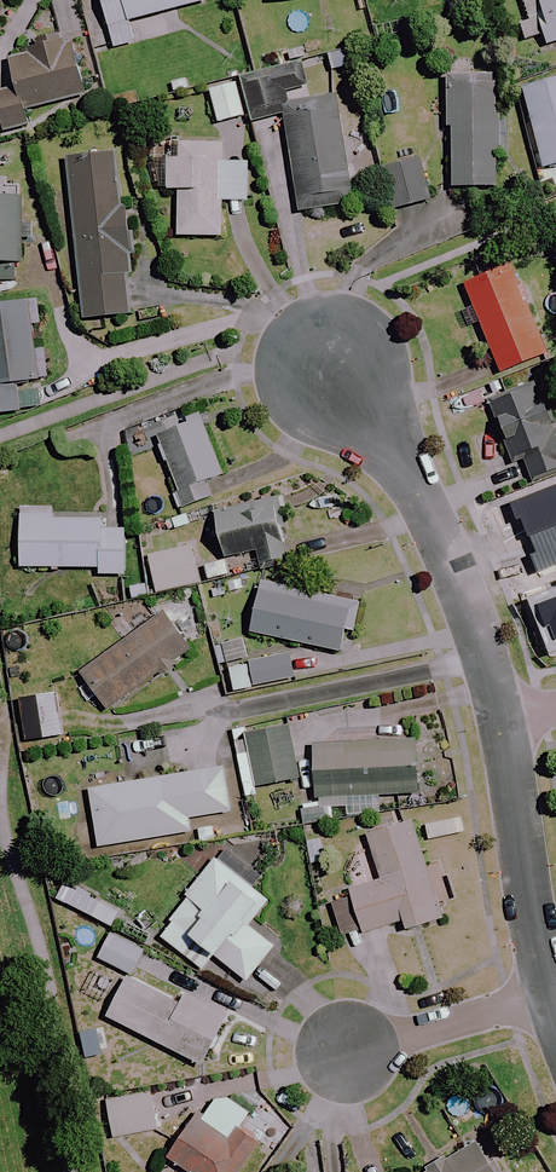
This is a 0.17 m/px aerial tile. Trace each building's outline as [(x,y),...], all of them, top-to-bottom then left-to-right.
[(209,0),(104,0),(116,48),(135,43),(129,22),(210,1),(209,0)] [(531,21),(521,24),(527,41),(545,35),(548,45),(555,43),(555,0),(525,0),(531,21)] [(75,34),(34,44),(36,53),(11,59),(18,90),(0,94),(0,114),(4,132),(30,126),(26,110),(90,95),(75,34)] [(356,65),(351,49),(328,56),(333,72),(356,65)] [(289,91),(306,88),(301,65),(241,76),(251,127),(282,121),(300,215),(355,205),(337,106),(293,114),(289,91)] [(498,80),(450,80),(449,127),(455,127),(454,187),(497,188),(498,80)] [(247,117),(238,82),(212,89),(220,123),(247,117)] [(224,143),(182,143),(182,159),(168,159),(169,191),(179,191),(179,237),(224,237),(223,202),(250,202),(250,163),(224,163),(224,143)] [(117,151),(68,157),(86,327),(136,322),(117,151)] [(430,202),(420,162),(384,171),(394,211),(430,202)] [(6,178),(0,178),(0,282),(16,281),(16,262),(22,262),(22,186),(6,186),(6,178)] [(548,354),(513,267),(467,285),(501,372),(548,354)] [(30,297),(0,300),(0,414),(20,411),(17,383),(40,380),(30,297)] [(537,382),(490,400),(514,462),(523,458),(532,480),(555,471),(555,431),(537,382)] [(225,476),(205,421),(160,437),(185,508),(212,498),(206,483),(225,476)] [(553,523),(551,500),(515,503),(517,526),(553,523)] [(226,558),(259,553),(261,563),(286,559),(277,501),(218,510),(226,558)] [(55,519),(56,507),(23,506),(21,566),(100,569),(100,576),(126,577),(127,531),(104,530),(104,520),(55,519)] [(545,526),(547,580),(555,580),(555,526),(545,526)] [(200,584),(192,547),(151,556),(159,592),(200,584)] [(350,609),(263,591),(254,634),(342,652),(350,609)] [(166,613),(83,673),(110,710),(192,651),(188,645),(207,631),(188,605),(169,618),(166,613)] [(249,658),(245,641),(217,647),(220,664),(249,658)] [(297,678),(291,654),(230,668),(236,692),(297,678)] [(234,729),(248,797),(259,795),(257,788),(301,779),(288,718),(234,729)] [(303,804),(304,824),(334,822),(334,818),(378,815),(377,796),(423,793),(420,739),(314,745),(318,804),(303,804)] [(232,812),(225,768),(91,790),(101,847),(192,832),(189,818),(232,812)] [(352,889),(355,897),(333,904),(344,939),(370,931),(405,920),(408,929),(442,919),(412,823),(370,837),(383,880),(352,889)] [(185,895),(188,897),(170,921),(173,923),(162,938),(205,969),(215,956),(249,981),(275,946),(249,927),(269,900),(212,858),(185,895)] [(121,911),(66,883),(57,899),(113,928),(121,911)] [(144,951),(111,934),(99,958),(132,975),(144,951)] [(124,984),(117,981),(104,1006),(111,1010),(108,1017),(204,1066),(230,1016),(186,994),(181,1004),(128,977),(124,984)] [(160,1129),(153,1093),(102,1101),(108,1138),(160,1129)] [(273,1153),(228,1122),(223,1129),(201,1114),(171,1159),(176,1162),(171,1170),(174,1171),(260,1171),(273,1153)] [(477,1143),(432,1171),(496,1171),(477,1143)]
